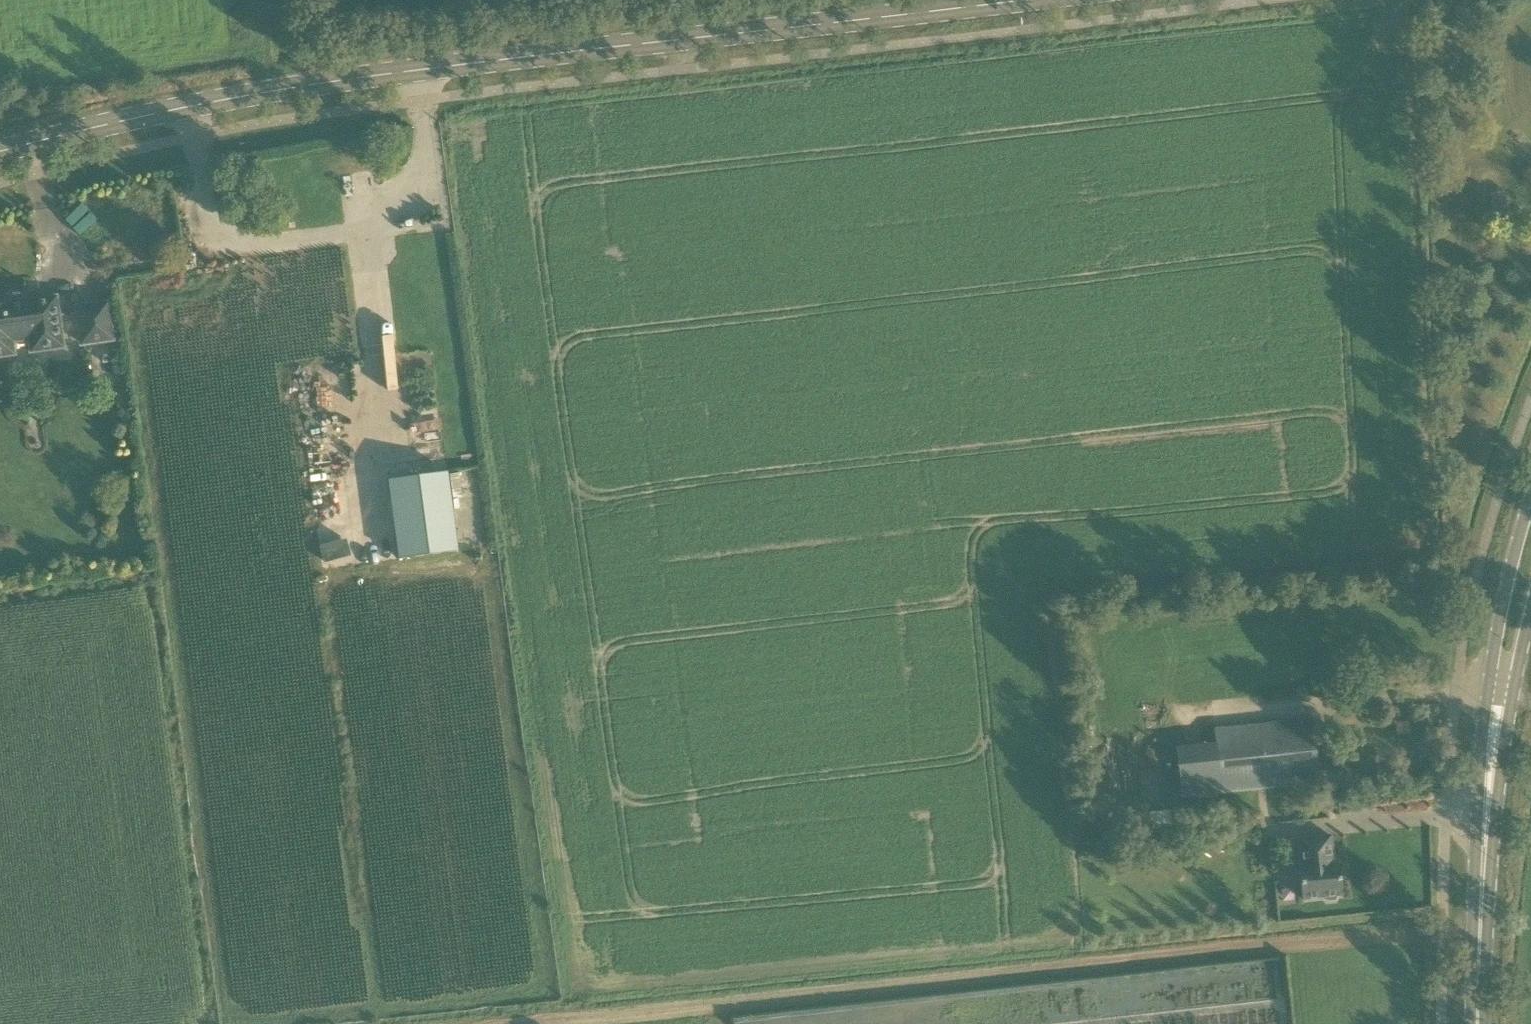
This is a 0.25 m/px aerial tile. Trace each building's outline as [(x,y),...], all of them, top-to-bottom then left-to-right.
[(15,352),(14,343),(28,340),(29,350),(61,345),(57,319),(54,299),(6,306),(4,299),(0,300),(0,354),(15,352)] [(83,342),(111,338),(106,305),(78,309),(83,342)] [(387,480),(397,558),(458,549),(448,472),(387,480)] [(347,549),(320,553),(323,570),(350,566),(347,549)] [(1310,719),(1215,730),(1222,793),(1317,783),(1310,719)] [(1227,817),(1220,818),(1221,830),(1232,829),(1232,822),(1227,817)] [(1333,863),(1330,835),(1298,839),(1301,866),(1299,867),(1302,899),(1324,897),(1327,901),(1335,900),(1337,895),(1341,895),(1338,863),(1333,863)]
